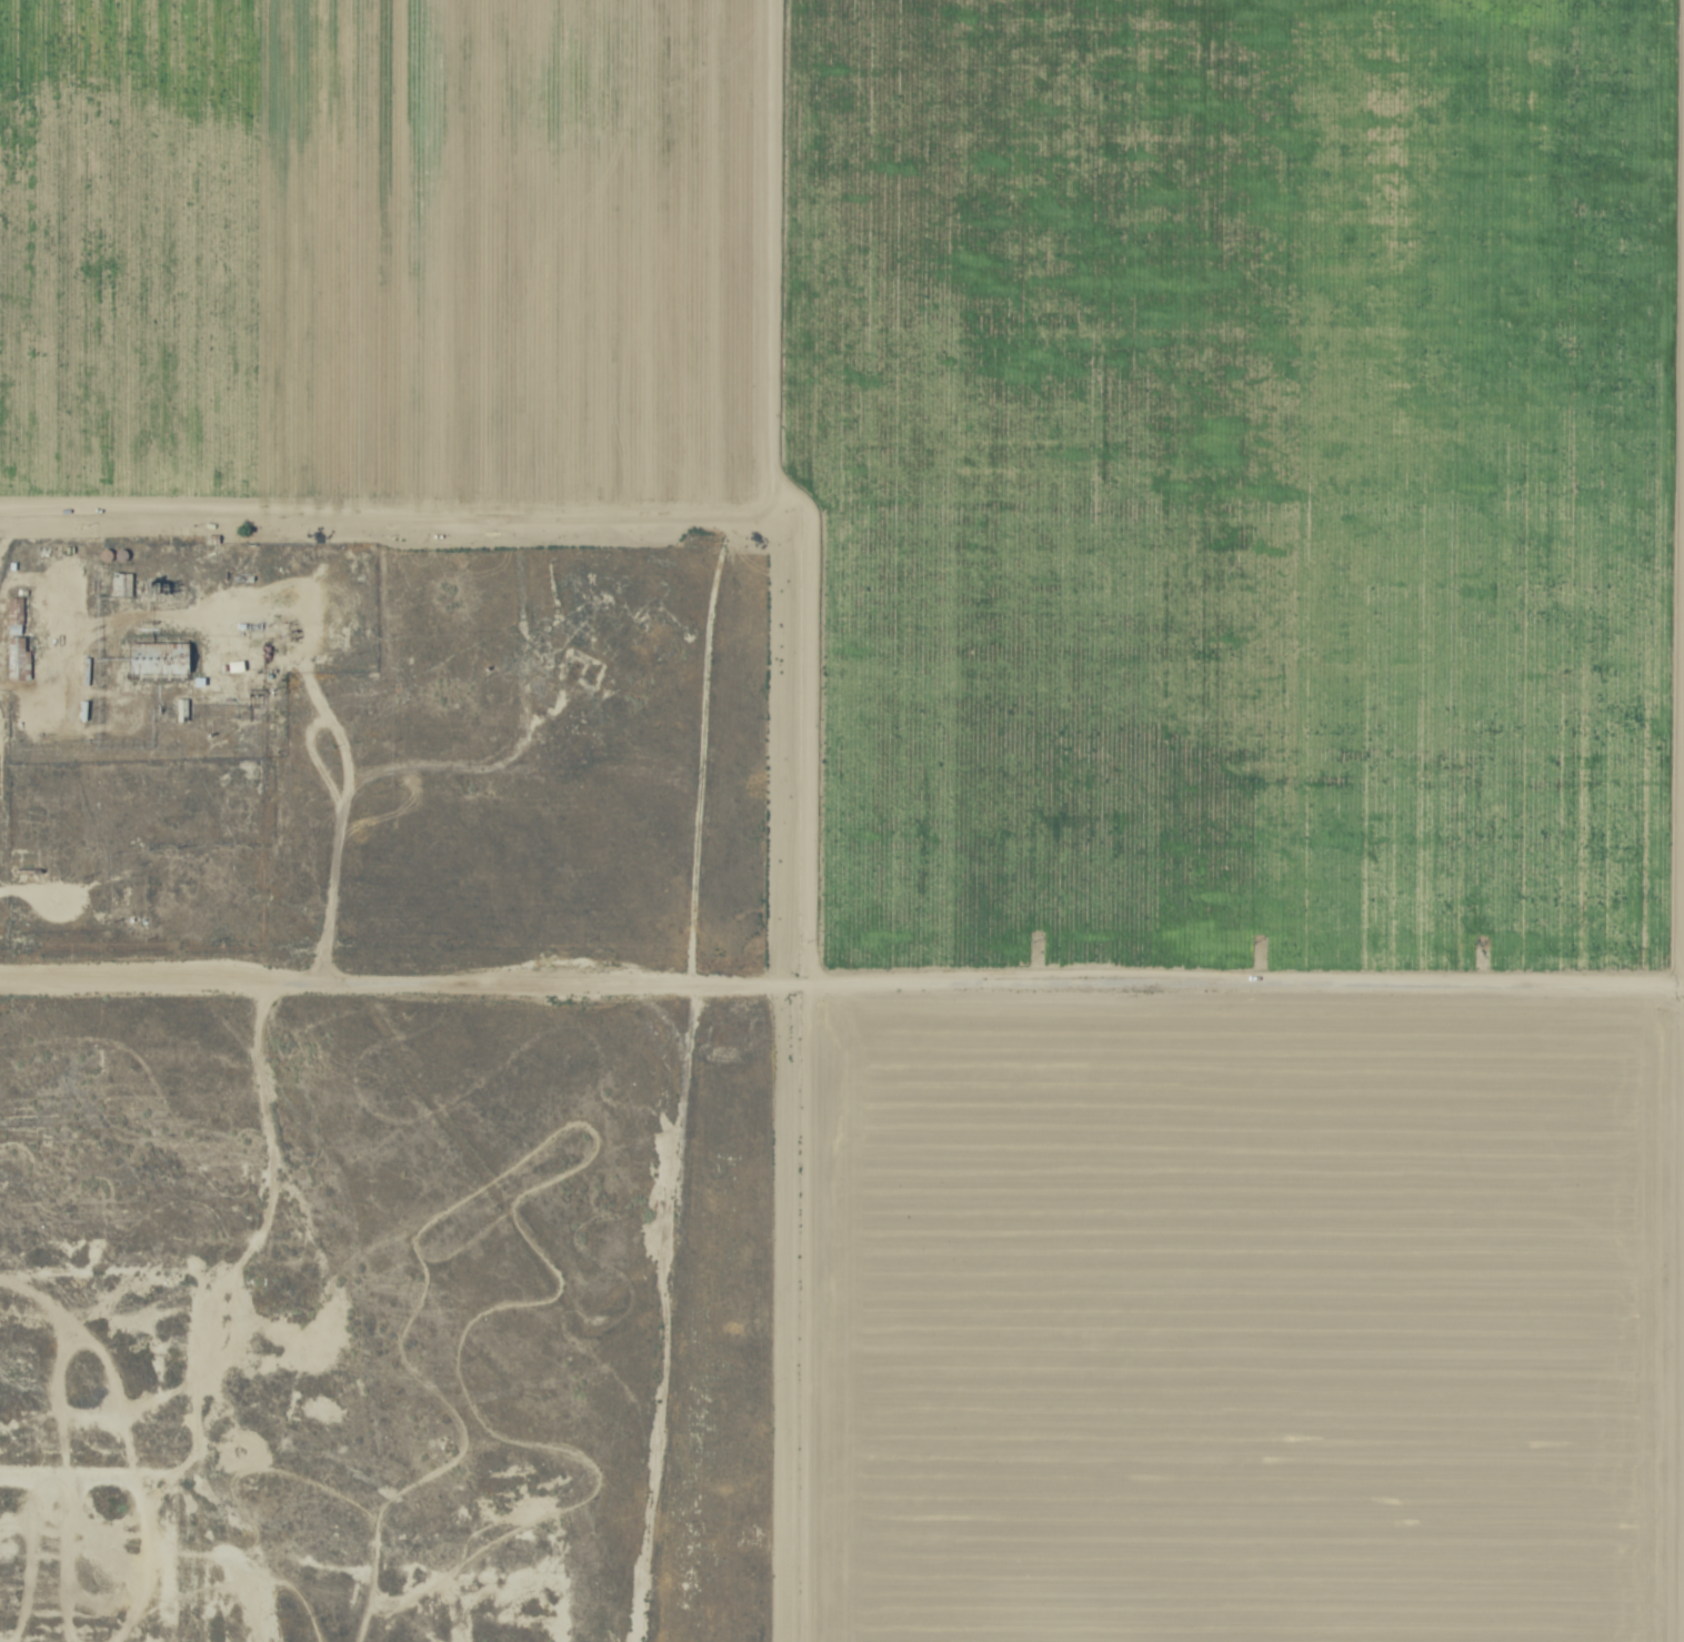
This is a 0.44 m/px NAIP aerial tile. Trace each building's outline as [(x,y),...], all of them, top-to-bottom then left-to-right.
[(11,622),(11,595),(28,595),(28,622),(11,622)] [(13,674),(13,635),(31,635),(31,674),(13,674)] [(131,674),(131,643),(192,642),(192,673),(131,674)] [(110,883),(0,885),(0,854),(109,852),(110,883)]
